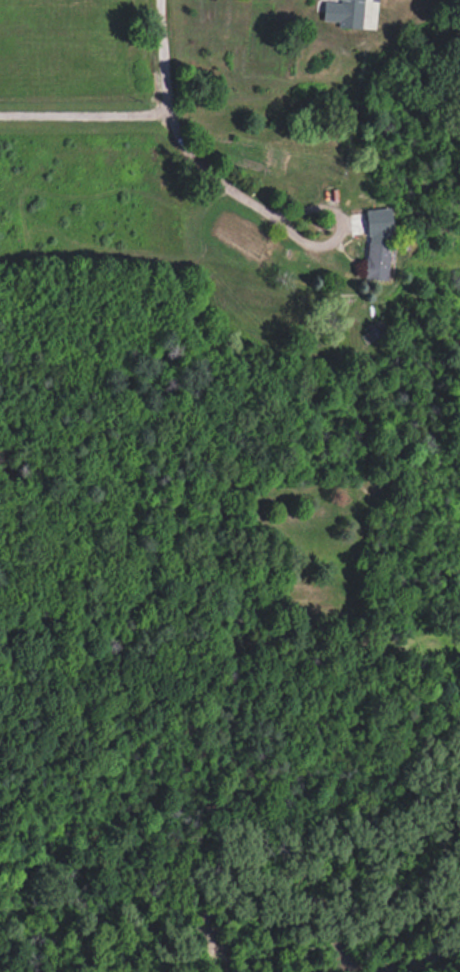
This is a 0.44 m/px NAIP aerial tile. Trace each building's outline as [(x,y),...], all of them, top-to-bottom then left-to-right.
[(331,1),(323,0),(322,21),(338,22),(338,27),(362,29),(363,0),(331,0),(331,1)] [(391,279),(389,208),(364,209),(366,280),(391,279)]
